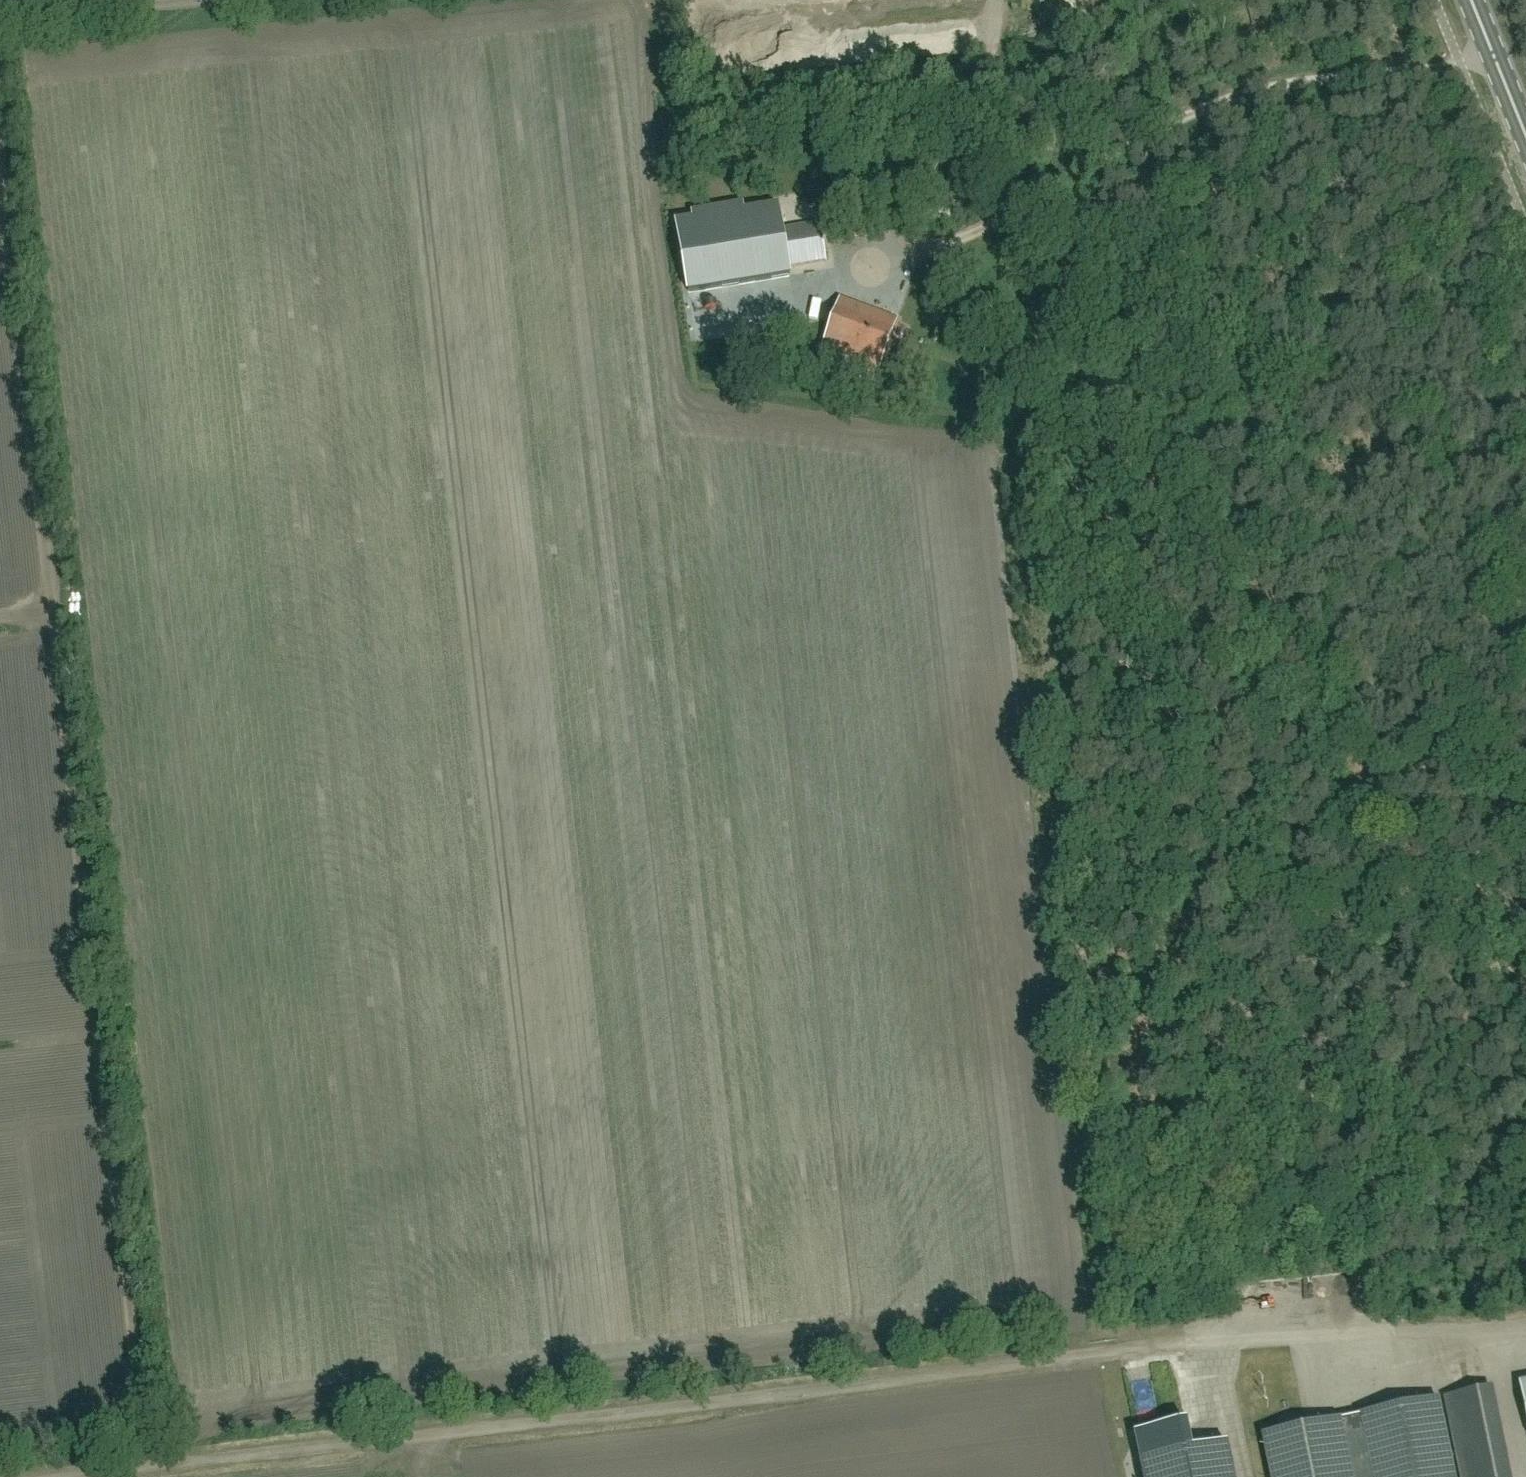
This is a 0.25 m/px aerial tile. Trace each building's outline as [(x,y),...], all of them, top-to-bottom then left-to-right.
[(789,268),(782,229),(778,205),(746,210),(693,219),(676,222),(688,292),(790,275),(789,268)] [(824,262),(820,237),(818,223),(782,229),(789,268),(824,262)] [(880,368),(897,319),(841,299),(823,347),(880,368)] [(1440,1401),(1360,1417),(1373,1476),(1456,1476),(1440,1401)] [(1275,1433),(1284,1476),(1361,1476),(1353,1436),(1356,1430),(1354,1419),(1342,1422),(1340,1421),(1275,1433)] [(1228,1443),(1227,1443),(1192,1450),(1187,1422),(1134,1433),(1143,1476),(1235,1476),(1228,1443)] [(1465,1423),(1466,1446),(1492,1444),(1490,1422),(1465,1423)]
